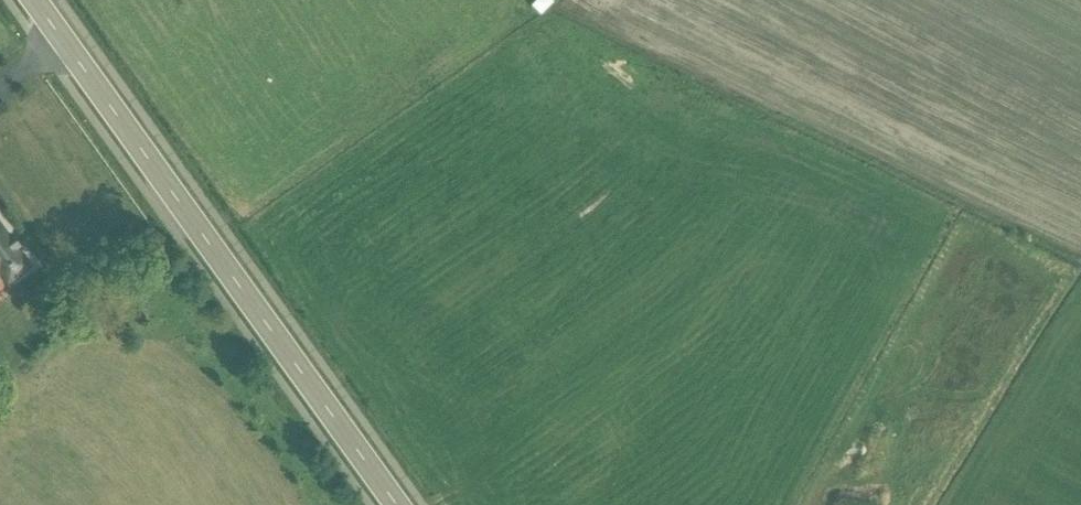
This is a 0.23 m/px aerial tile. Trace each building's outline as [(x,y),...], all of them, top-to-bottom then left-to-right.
[(3,272),(9,279),(30,263),(16,244),(18,243),(12,234),(10,236),(0,222),(0,274),(3,272)]
